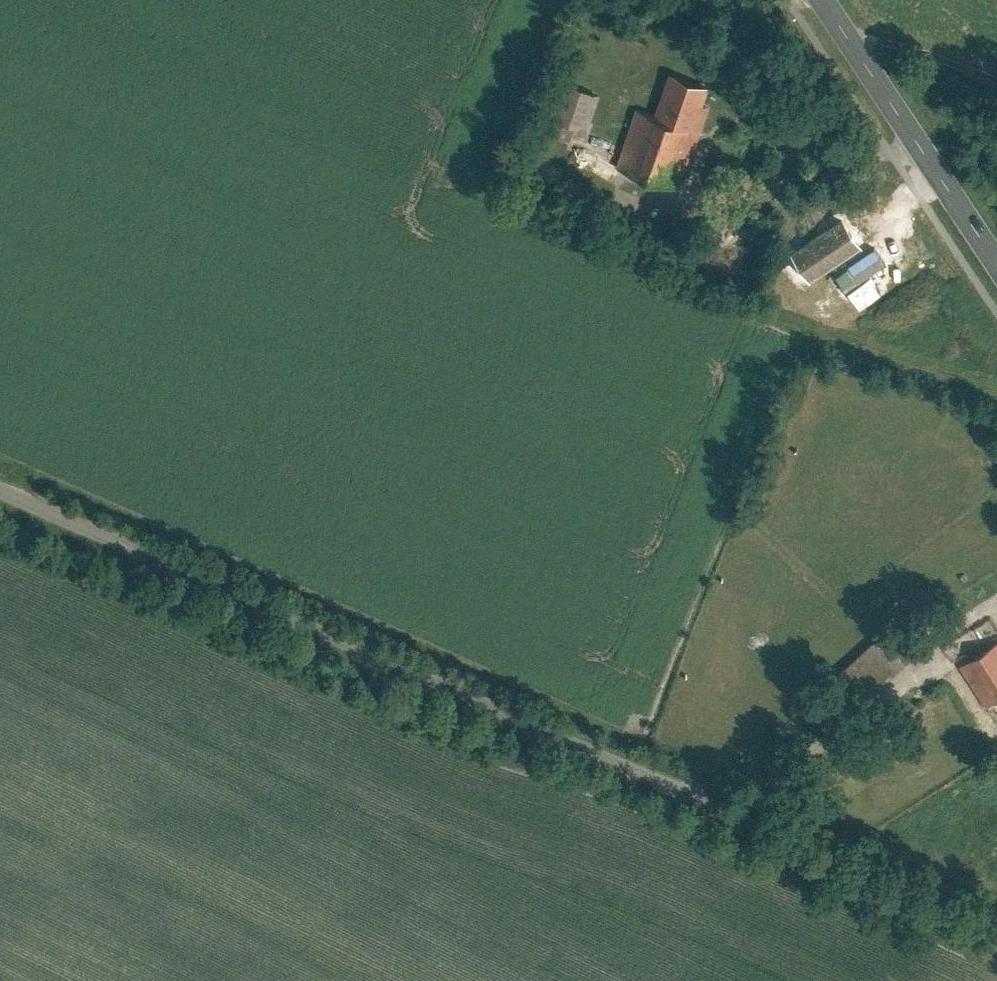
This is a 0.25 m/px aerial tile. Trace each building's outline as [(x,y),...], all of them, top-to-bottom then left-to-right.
[(642,103),(621,165),(682,185),(695,147),(702,149),(719,101),(711,98),(717,79),(679,66),(664,111),(642,103)] [(609,90),(582,81),(564,133),(578,138),(583,124),(595,128),(609,90)] [(961,664),(986,706),(996,699),(996,642),(961,664)]
